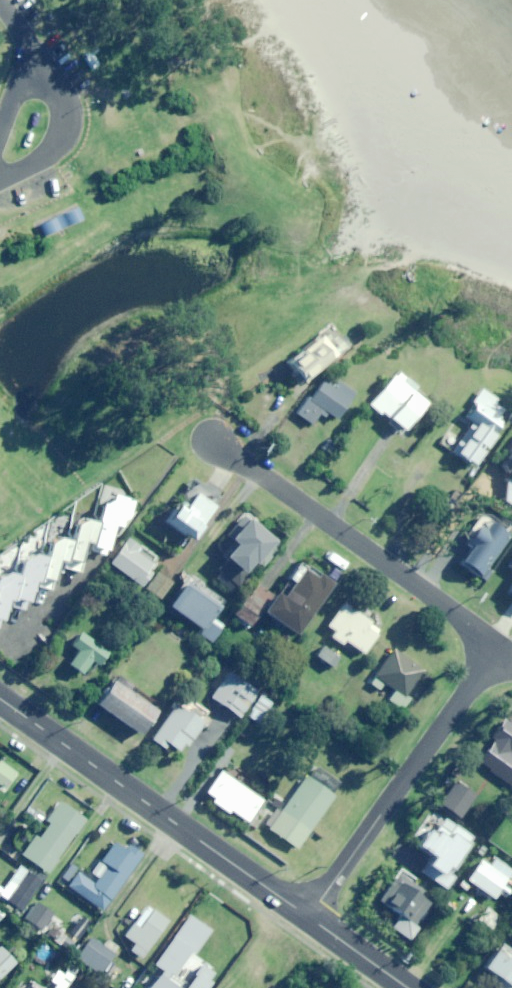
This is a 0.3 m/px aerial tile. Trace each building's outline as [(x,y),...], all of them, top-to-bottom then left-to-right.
[(45,235),(82,218),(77,207),(40,224),(45,235)] [(371,340),(381,334),(372,320),(362,327),(371,340)] [(303,381),(336,354),(321,334),(287,362),(303,381)] [(401,431),(425,403),(392,375),(369,404),(401,431)] [(336,381),(332,387),(323,381),(310,399),(307,397),(296,414),(310,424),(321,409),(335,419),(354,393),(336,381)] [(496,420),(505,406),(482,389),(472,403),(475,404),(464,420),(470,424),(451,450),(473,466),(502,424),(496,420)] [(501,500),(511,506),(511,481),(501,500)] [(190,538),(214,506),(195,493),(185,506),(179,501),(163,522),(180,534),(181,532),(190,538)] [(111,501),(103,499),(97,522),(91,544),(90,551),(107,555),(115,525),(120,527),(122,518),(130,520),(135,500),(113,495),(111,501)] [(254,564),(275,540),(246,515),(228,536),(236,543),(228,552),(224,548),(219,553),(227,560),(219,569),(225,574),(220,581),(231,590),(243,577),(241,575),(252,562),(254,564)] [(97,522),(78,517),(72,541),(67,561),(65,568),(80,572),(87,543),(91,544),(97,522)] [(478,576),(508,537),(487,521),(482,528),(479,526),(465,544),(470,548),(460,561),(478,576)] [(46,553),(39,583),(38,587),(52,591),(60,560),(67,561),(72,541),(51,535),(46,553)] [(138,552),(142,547),(129,537),(111,563),(143,586),(157,565),(138,552)] [(18,573),(11,600),(9,606),(29,611),(36,582),(39,583),(46,553),(24,548),(18,573)] [(0,569),(0,630),(1,630),(8,599),(11,600),(18,573),(0,569)] [(318,575),(316,579),(302,569),(283,597),(277,593),(264,612),(296,635),(331,584),(318,575)] [(163,601),(175,583),(158,571),(145,589),(163,601)] [(216,642),(226,625),(213,617),(222,603),(186,579),(169,606),(201,628),(199,631),(216,642)] [(250,625),(260,612),(245,601),(236,614),(250,625)] [(363,654),(380,630),(343,603),(327,625),(334,630),(330,636),(342,644),(344,640),(363,654)] [(97,667),(108,651),(82,633),(72,647),(77,650),(68,664),(86,676),(93,665),(97,667)] [(332,667),(339,658),(324,646),(317,655),(332,667)] [(406,696),(423,671),(393,649),(369,682),(379,689),(384,682),(394,690),(387,698),(402,709),(409,698),(406,696)] [(241,716),(258,692),(229,672),(212,696),(241,716)] [(141,735),(157,709),(113,680),(96,705),(141,735)] [(259,722),(271,702),(260,696),(248,716),(259,722)] [(182,753),(204,722),(176,703),(151,739),(163,747),(166,742),(182,753)] [(507,718),(475,759),(511,787),(511,786),(511,723),(507,718)] [(17,773),(0,761),(0,785),(6,789),(17,773)] [(246,824),(263,800),(220,771),(204,795),(246,824)] [(298,848),(335,796),(306,775),(269,828),(298,848)] [(461,818),(477,794),(463,785),(460,790),(456,787),(443,805),(461,818)] [(48,872),(85,818),(61,802),(24,856),(48,872)] [(450,873),(472,837),(430,810),(410,841),(431,855),(420,872),(447,889),(455,876),(450,873)] [(130,845),(126,850),(115,842),(99,863),(105,868),(95,882),(72,864),(59,881),(101,912),(143,855),(130,845)] [(17,864),(0,853),(0,854),(0,863),(13,871),(17,864)] [(511,873),(511,868),(496,856),(490,865),(482,859),(467,879),(494,898),(499,892),(506,897),(511,890),(504,885),(511,873)] [(20,895),(34,876),(20,866),(6,885),(20,895)] [(414,926),(436,896),(402,871),(380,901),(414,926)] [(26,917),(43,930),(55,914),(38,901),(26,917)] [(142,958),(169,921),(148,905),(125,936),(135,943),(130,949),(142,958)] [(492,932),(503,919),(487,906),(476,919),(492,932)] [(213,932),(190,915),(153,966),(159,970),(146,987),(209,987),(218,975),(199,962),(183,984),(172,976),(181,962),(188,967),(213,932)] [(410,940),(418,929),(398,916),(391,927),(410,940)] [(26,937),(30,927),(20,924),(16,934),(26,937)] [(99,975),(118,949),(96,934),(78,960),(99,975)] [(55,967),(62,957),(43,944),(36,954),(55,967)] [(15,963),(0,947),(0,977),(15,963)] [(496,949),(483,966),(495,975),(492,980),(503,987),(511,987),(511,961),(496,949)] [(116,984),(124,972),(111,963),(103,975),(116,984)] [(74,976),(67,971),(55,987),(66,987),(74,976)]
